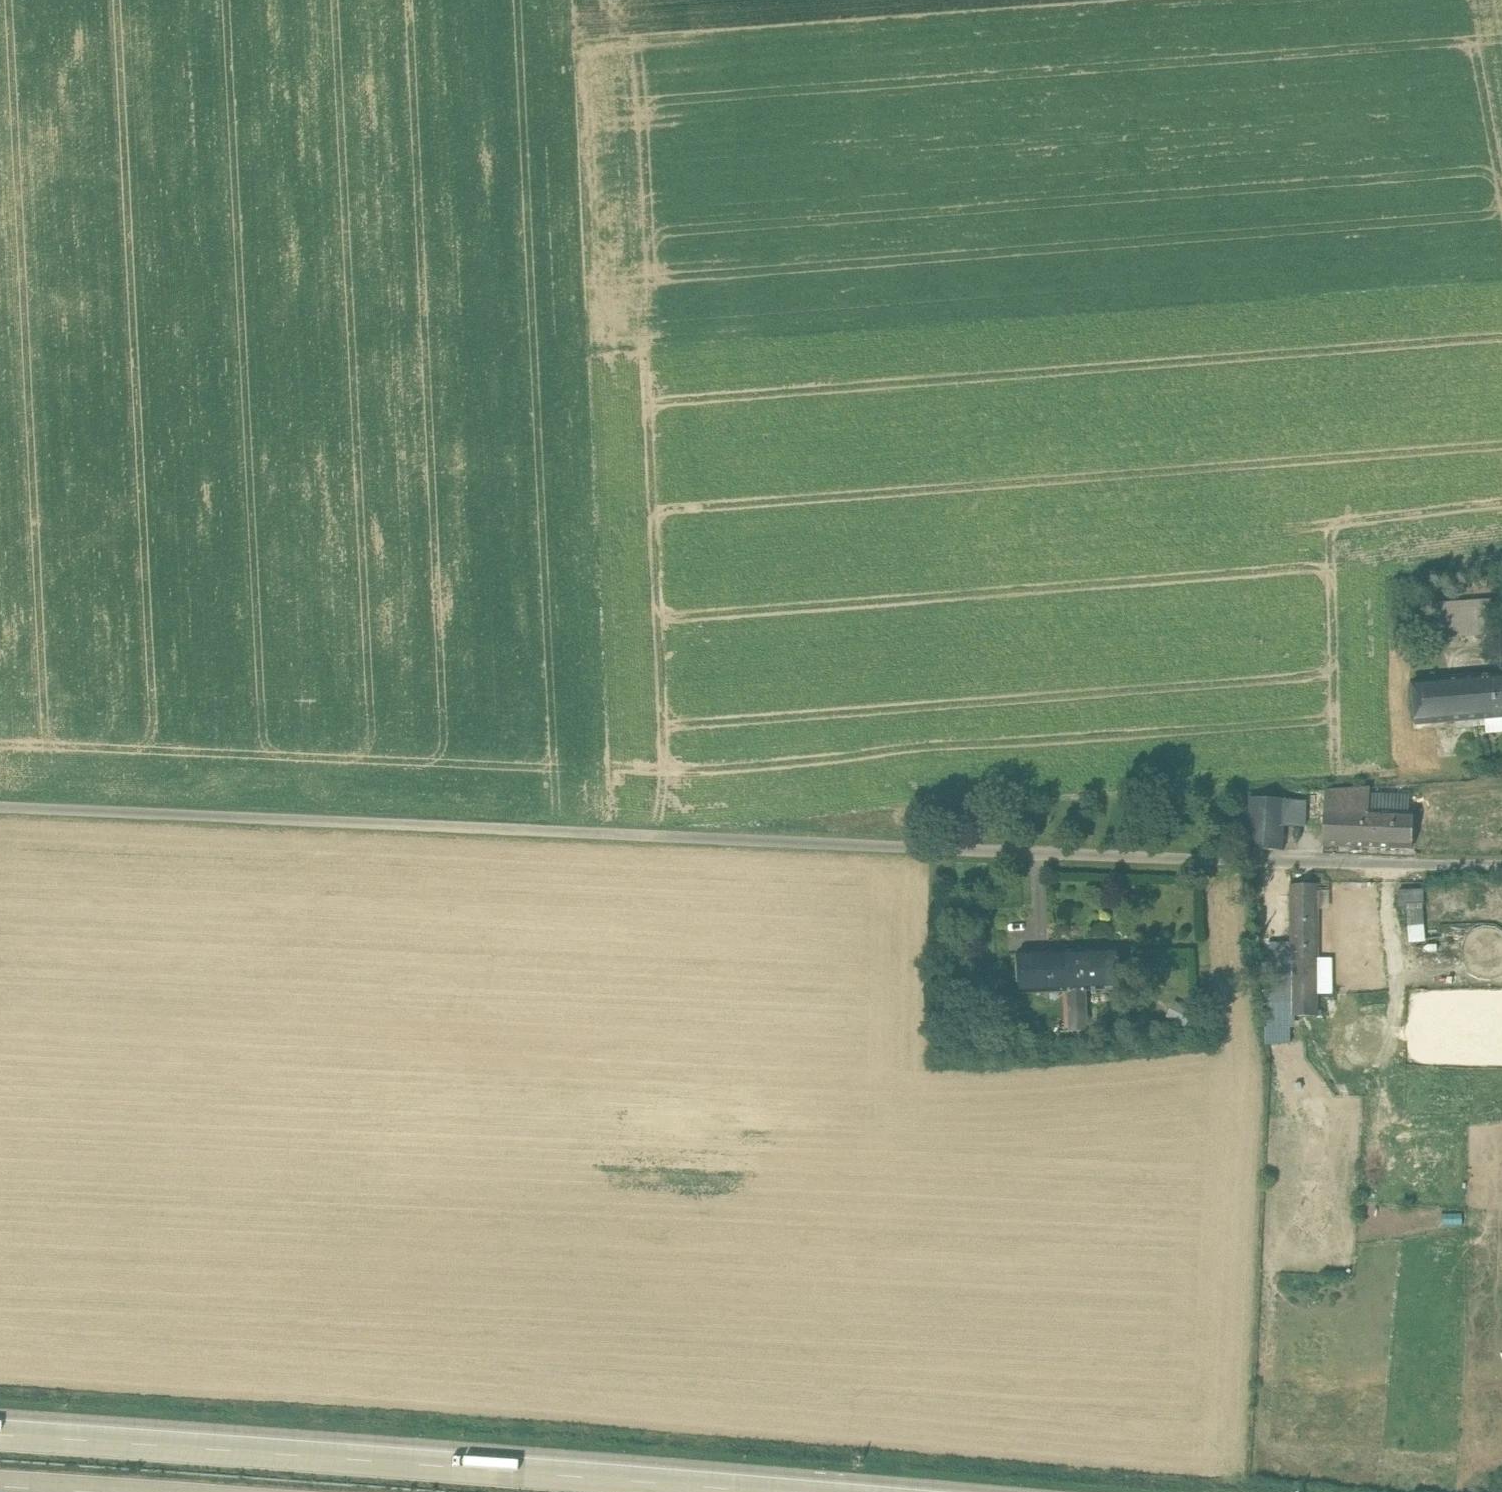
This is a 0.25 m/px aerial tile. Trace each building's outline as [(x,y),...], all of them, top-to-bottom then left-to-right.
[(1492,576),(1477,578),(1478,586),(1492,585),(1492,576)] [(1492,600),(1476,601),(1478,635),(1495,634),(1492,600)] [(1476,601),(1434,604),(1437,637),(1478,635),(1476,601)] [(1477,676),(1481,718),(1501,716),(1501,674),(1477,676)] [(1477,676),(1413,681),(1417,723),(1463,719),(1464,723),(1470,723),(1470,718),(1481,718),(1477,676)] [(1370,787),(1327,790),(1324,844),(1357,847),(1359,809),(1369,809),(1370,787)] [(1286,799),(1250,797),(1247,849),(1283,850),(1285,820),(1286,799)] [(1369,809),(1359,809),(1357,847),(1411,849),(1413,811),(1369,809)] [(1305,820),(1285,820),(1283,850),(1303,851),(1305,820)] [(1318,884),(1291,884),(1292,1016),(1318,1015),(1318,884)] [(1407,939),(1425,940),(1425,886),(1408,886),(1407,939)] [(1276,927),(1258,928),(1259,949),(1277,949),(1276,927)] [(1118,949),(1048,952),(1050,992),(1068,991),(1070,1031),(1088,1030),(1086,990),(1120,988),(1118,949)] [(1048,952),(1018,953),(1020,993),(1050,992),(1048,952)]
